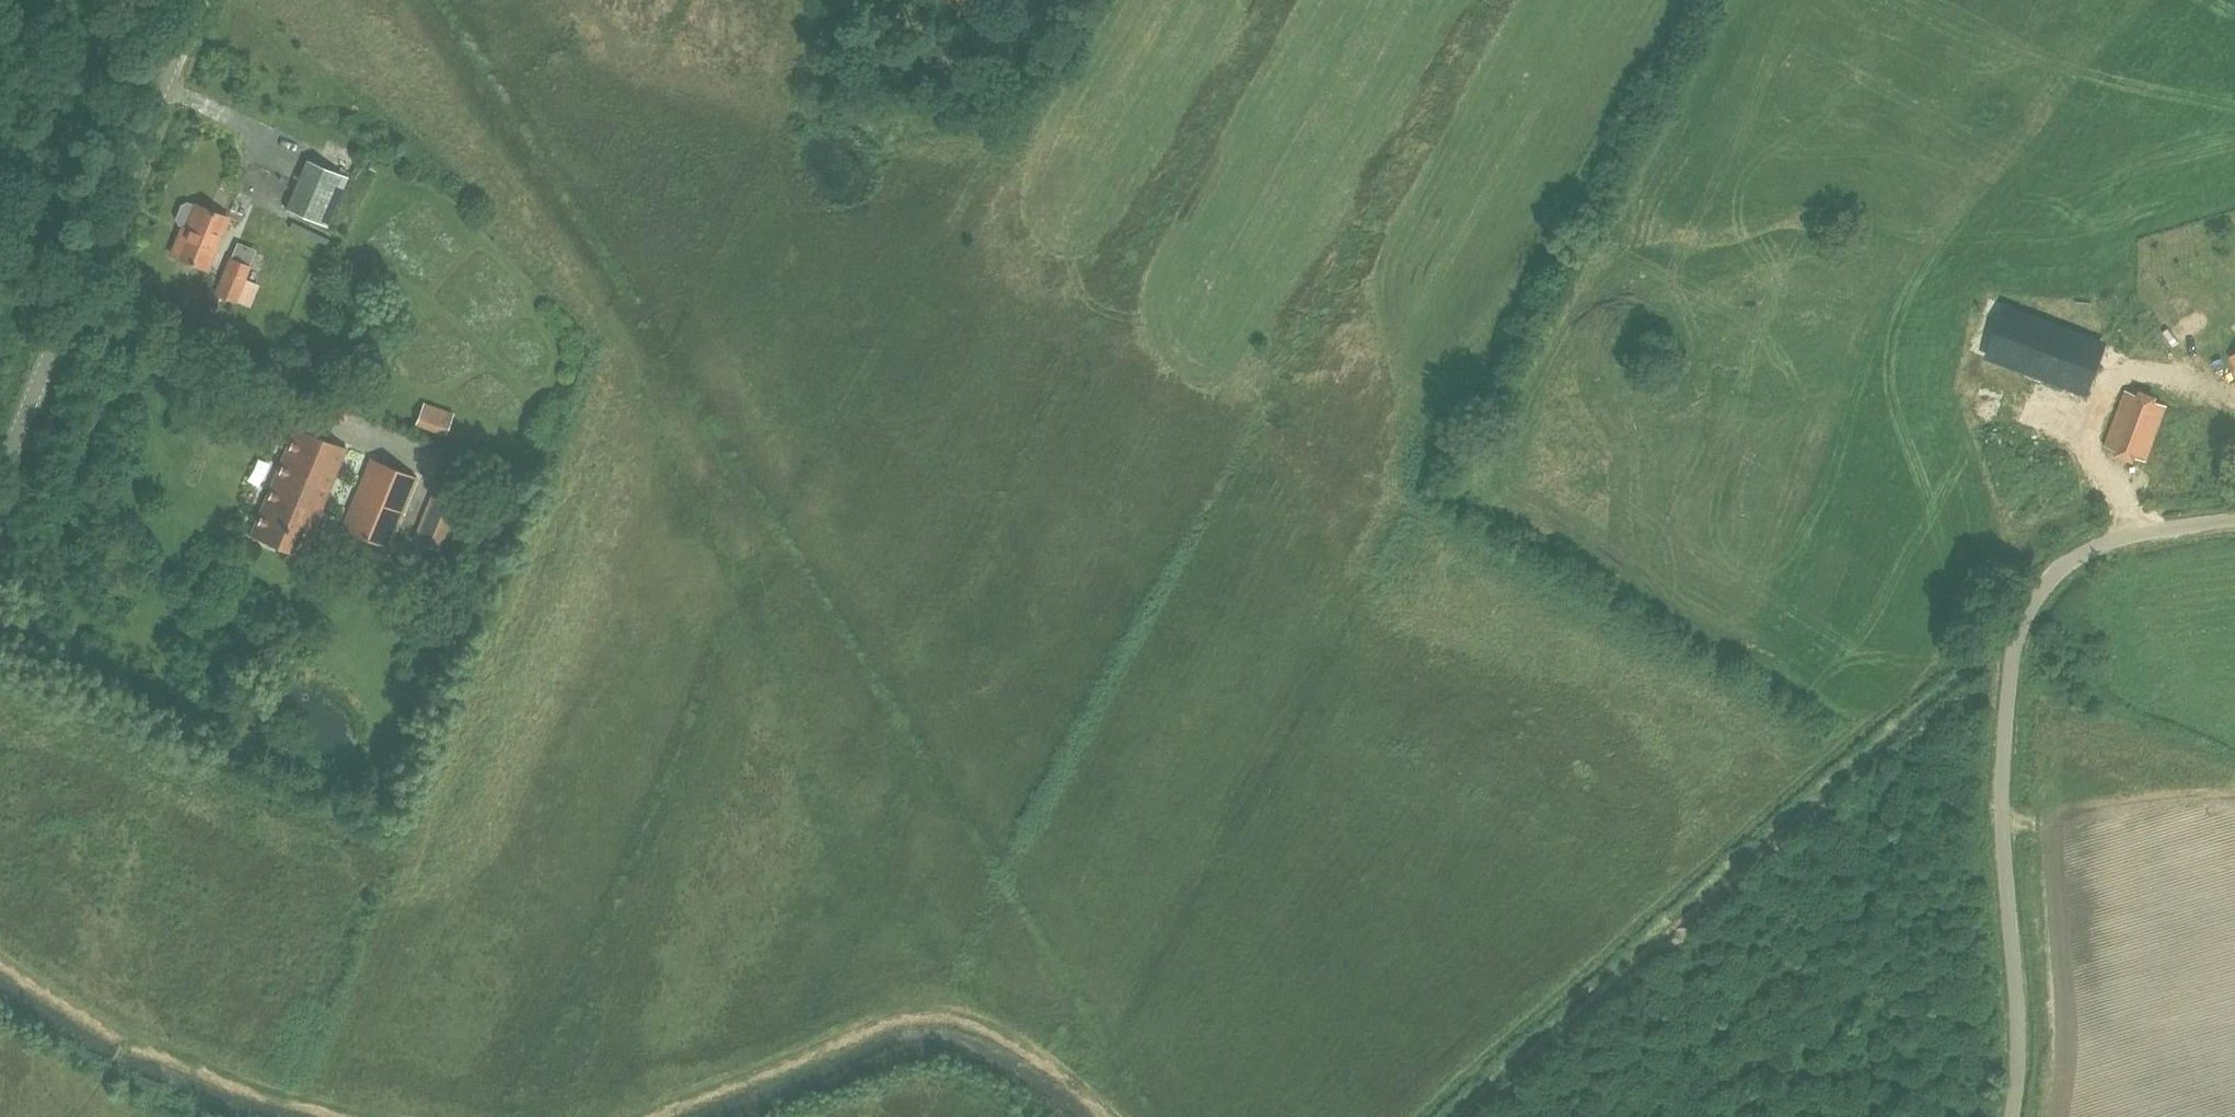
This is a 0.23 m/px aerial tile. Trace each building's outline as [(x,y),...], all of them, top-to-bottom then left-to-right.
[(329,226),(349,176),(307,159),(287,209),(329,226)] [(206,268),(228,216),(197,203),(196,205),(188,202),(182,204),(176,218),(179,223),(187,227),(185,231),(182,230),(172,253),(206,268)] [(235,301),(251,264),(229,256),(215,293),(235,301)] [(2008,360),(2075,387),(2094,340),(2027,313),(2008,360)] [(2145,461),(2167,407),(2128,391),(2106,445),(2145,461)] [(445,435),(453,412),(425,401),(415,424),(445,435)] [(317,553),(322,539),(310,534),(347,447),(295,426),(250,534),(301,556),(304,548),(317,553)] [(388,547),(417,476),(371,457),(342,528),(388,547)] [(2070,469),(2060,467),(2054,489),(2064,492),(2070,469)] [(439,549),(460,500),(436,490),(416,540),(439,549)]
